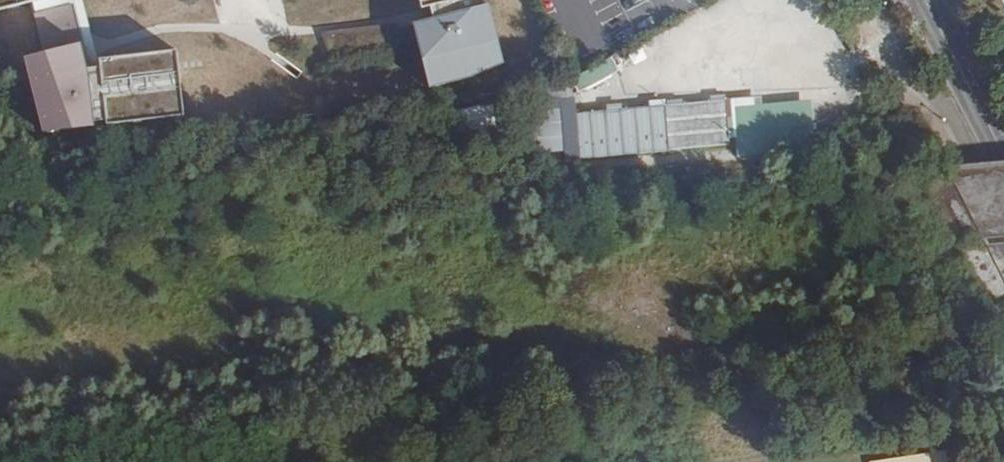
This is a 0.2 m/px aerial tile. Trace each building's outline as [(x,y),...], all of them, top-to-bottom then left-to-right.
[(33,3),(44,52),(26,58),(45,133),(96,125),(96,121),(108,120),(109,125),(185,116),(177,51),(100,59),(102,67),(96,68),(79,0),(0,0),(0,10),(33,3)] [(424,8),(430,6),(433,18),(413,25),(430,87),(474,76),(503,64),(488,5),(485,5),(483,0),(422,0),(424,8)] [(396,25),(323,28),(324,51),(397,47),(396,25)] [(578,90),(617,71),(611,58),(572,78),(578,90)] [(815,139),(812,98),(754,102),(756,128),(743,129),(744,144),(815,139)] [(947,446),(871,458),(871,461),(950,461),(947,446)]
